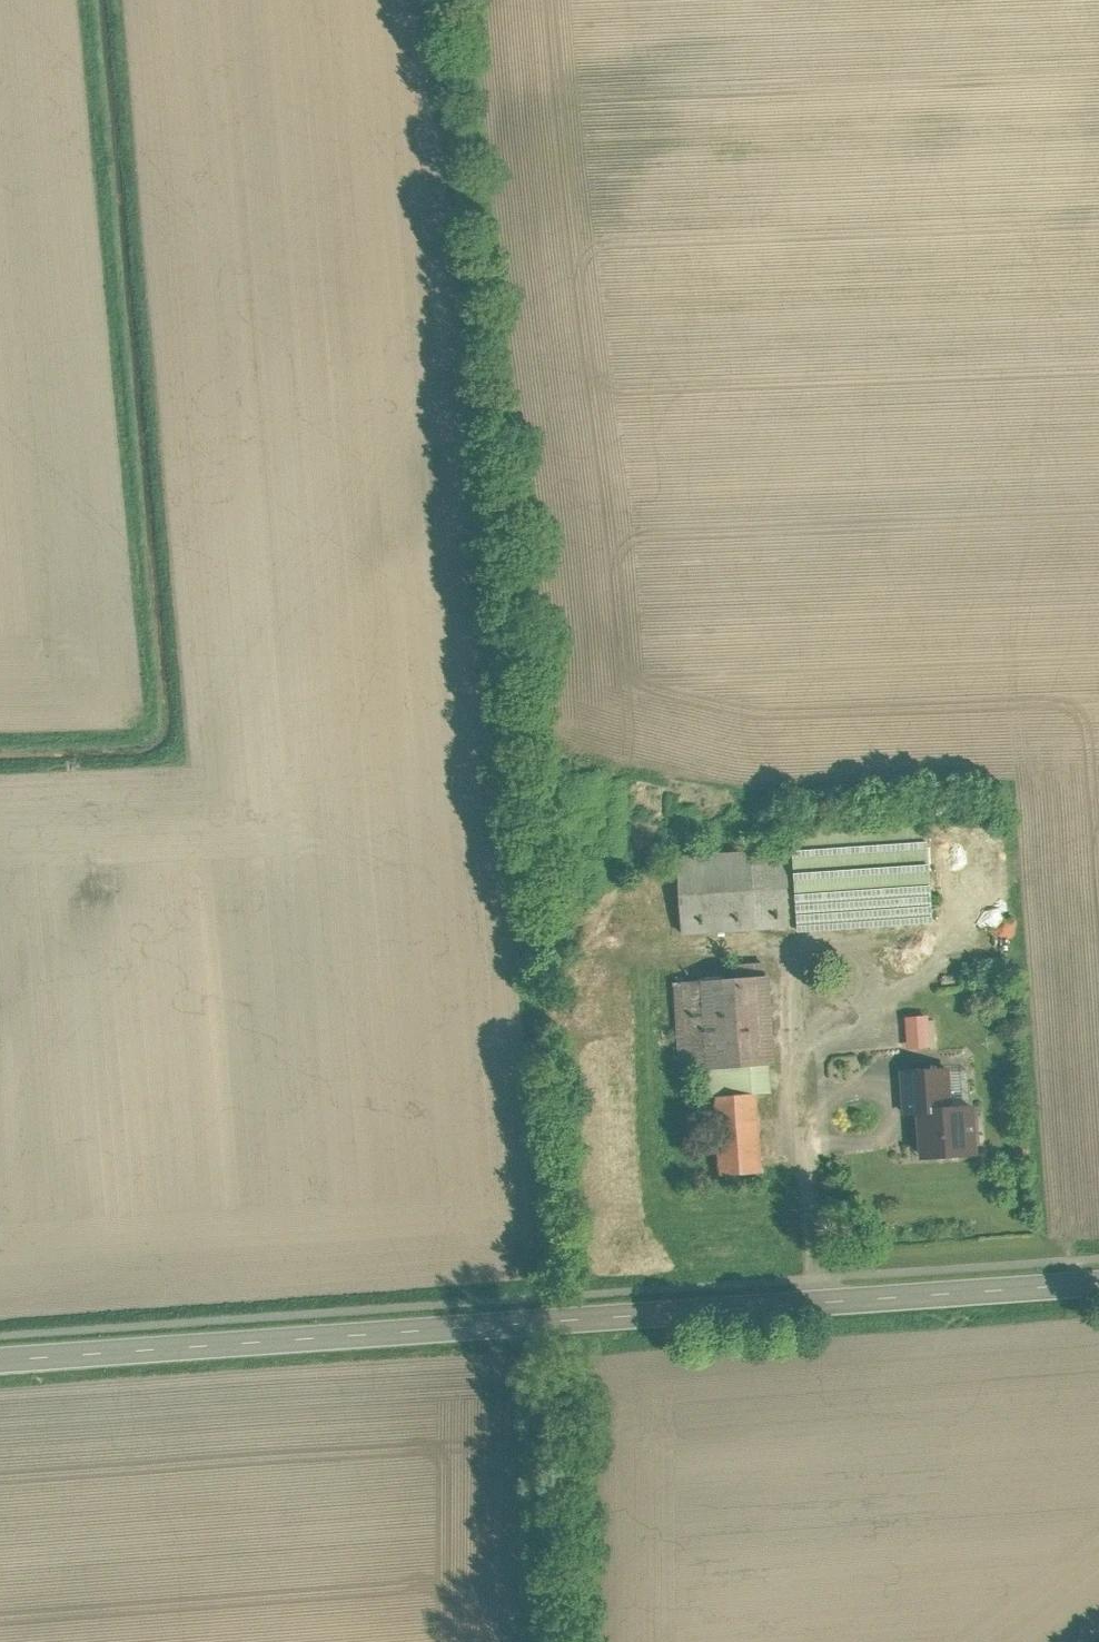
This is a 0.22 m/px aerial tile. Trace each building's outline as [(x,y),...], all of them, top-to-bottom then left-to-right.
[(924,836),(675,852),(680,933),(929,916),(924,836)] [(696,1097),(711,1096),(717,1174),(760,1170),(754,1092),(769,1091),(766,1060),(772,1060),(765,972),(673,979),(680,1067),(694,1066),(696,1097)] [(930,1045),(927,1014),(904,1016),(907,1047),(930,1045)] [(969,1094),(950,1095),(948,1065),(899,1069),(902,1114),(912,1114),(915,1159),(973,1154),(969,1094)]
